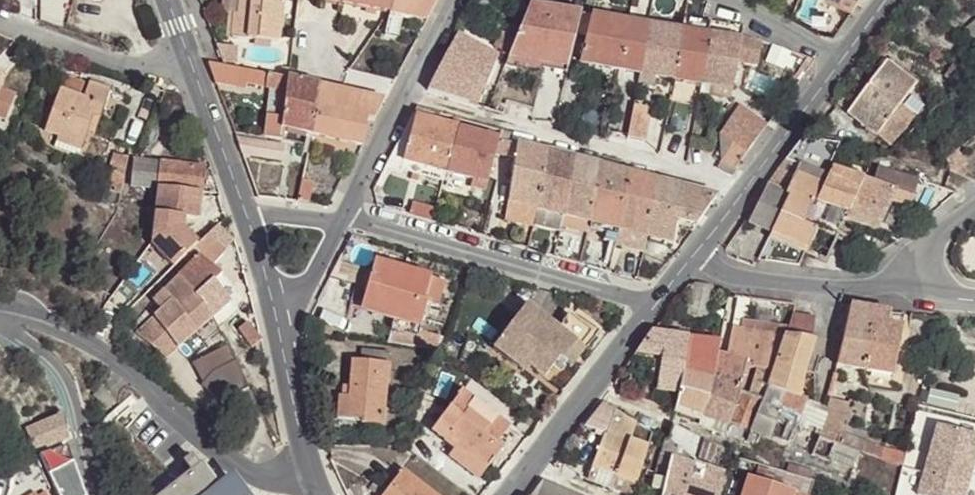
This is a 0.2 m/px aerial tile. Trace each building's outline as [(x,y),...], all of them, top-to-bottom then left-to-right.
[(225,36),(230,37),(232,14),(236,14),(237,0),(229,0),(225,36)] [(236,14),(232,14),(230,37),(254,39),(271,41),(278,42),(281,0),(237,0),(236,14)] [(340,3),(357,6),(366,7),(376,9),(388,11),(390,0),(325,0),(340,3)] [(388,11),(428,18),(434,5),(436,0),(390,0),(388,11)] [(578,29),(582,13),(530,4),(516,39),(513,44),(509,57),(542,63),(555,65),(568,67),(578,29)] [(621,60),(628,20),(591,14),(579,62),(619,70),(621,60)] [(401,21),(389,18),(385,34),(397,37),(401,21)] [(638,22),(628,20),(621,60),(619,70),(640,73),(648,24),(638,22)] [(681,33),(682,30),(664,27),(648,24),(640,73),(673,79),(678,49),(681,33)] [(701,84),(708,34),(694,32),(682,30),(681,33),(678,49),(673,79),(675,79),(677,80),(695,83),(701,84)] [(493,49),(509,57),(513,44),(516,39),(499,31),(493,49)] [(498,56),(457,33),(427,90),(476,106),(498,56)] [(761,44),(708,34),(701,84),(713,86),(732,89),(737,63),(757,67),(761,44)] [(803,75),(815,60),(804,56),(796,71),(803,75)] [(567,72),(568,67),(555,65),(542,63),(509,57),(505,66),(541,73),(543,68),(567,72)] [(249,68),(223,63),(207,60),(209,64),(235,68),(249,71),(256,72),(267,74),(286,78),(305,82),(320,86),(320,83),(296,77),(288,76),(268,72),(249,68)] [(886,61),(854,103),(863,110),(856,120),(888,146),(915,111),(902,102),(916,84),(886,61)] [(235,68),(209,64),(216,83),(224,84),(246,89),(247,85),(249,71),(235,68)] [(970,74),(954,65),(947,73),(961,82),(970,74)] [(256,72),(249,71),(247,85),(265,88),(267,74),(256,72)] [(387,95),(393,79),(368,71),(362,87),(387,95)] [(961,82),(947,73),(944,76),(957,87),(961,82)] [(311,134),(320,86),(305,82),(286,78),(267,74),(265,88),(269,89),(285,93),(282,118),(266,115),(265,135),(274,136),(279,137),(284,138),(285,134),(286,128),(311,134)] [(5,120),(15,95),(0,89),(5,76),(0,75),(0,118),(5,120)] [(90,123),(96,125),(108,90),(64,75),(44,132),(56,137),(54,145),(79,153),(86,133),(90,123)] [(326,84),(320,83),(320,86),(384,99),(385,98),(337,87),(326,84)] [(384,99),(320,86),(311,134),(363,144),(367,118),(374,120),(384,99)] [(730,102),(732,89),(713,86),(711,99),(730,102)] [(285,93),(269,89),(266,115),(282,118),(285,93)] [(863,110),(854,103),(847,113),(856,120),(863,110)] [(652,109),(634,105),(628,138),(646,141),(652,109)] [(757,138),(765,126),(738,106),(730,118),(757,138)] [(450,157),(458,127),(413,115),(406,128),(394,154),(391,160),(388,164),(387,167),(401,169),(403,161),(446,173),(447,168),(450,157)] [(750,148),(757,138),(730,118),(719,135),(731,144),(720,162),(735,169),(750,148)] [(93,135),(96,125),(90,123),(86,133),(93,135)] [(310,140),(311,134),(286,128),(285,134),(310,140)] [(508,142),(511,132),(500,130),(498,140),(508,142)] [(731,144),(719,135),(718,136),(720,162),(731,144)] [(284,145),(234,137),(239,149),(240,153),(282,159),(284,145)] [(832,144),(801,139),(789,154),(778,170),(769,182),(767,186),(788,196),(772,232),(809,247),(817,229),(803,223),(811,206),(812,206),(813,203),(828,169),(839,145),(832,144)] [(543,173),(546,152),(523,145),(516,143),(508,142),(498,140),(495,155),(513,159),(505,220),(534,227),(534,225),(536,218),(538,210),(538,207),(539,201),(543,173)] [(566,195),(573,158),(546,152),(543,173),(539,201),(538,207),(538,210),(536,218),(534,225),(559,231),(560,226),(562,216),(566,195)] [(282,159),(240,153),(243,161),(281,167),(282,159)] [(582,161),(573,158),(566,195),(562,216),(589,222),(590,218),(591,208),(595,185),(599,165),(582,161)] [(157,186),(201,191),(202,167),(133,160),(131,186),(157,189),(157,186)] [(443,182),(446,173),(403,161),(401,169),(443,182)] [(287,199),(298,201),(302,180),(303,174),(305,164),(294,162),(287,199)] [(731,176),(735,169),(720,162),(717,167),(731,176)] [(629,173),(599,165),(595,185),(591,208),(590,218),(589,222),(618,230),(629,173)] [(858,192),(863,179),(831,169),(815,203),(813,203),(812,206),(842,219),(844,220),(858,192)] [(844,220),(876,230),(890,200),(908,206),(914,196),(918,181),(878,169),(873,182),(863,179),(858,192),(844,220)] [(641,177),(629,173),(618,230),(646,237),(648,227),(650,215),(655,180),(653,180),(648,179),(641,177)] [(668,177),(656,175),(655,180),(667,183),(668,177)] [(298,201),(308,202),(312,182),(302,180),(298,201)] [(648,227),(646,237),(650,238),(664,241),(671,243),(676,220),(697,224),(709,208),(716,196),(667,183),(655,180),(650,215),(648,227)] [(204,219),(207,191),(201,191),(157,186),(157,189),(154,215),(204,219)] [(788,196),(767,186),(765,188),(757,204),(756,207),(753,209),(745,220),(772,232),(788,196)] [(817,229),(833,237),(842,219),(812,206),(811,206),(803,223),(817,229)] [(589,222),(562,216),(560,226),(586,233),(587,228),(588,224),(589,222)] [(618,230),(589,222),(588,224),(587,228),(616,236),(618,230)] [(769,238),(806,254),(809,247),(772,232),(769,238)] [(226,251),(207,233),(183,256),(191,263),(178,275),(214,318),(231,303),(213,283),(222,275),(213,266),(226,251)] [(373,261),(372,269),(405,278),(407,271),(373,261)] [(405,278),(372,269),(366,288),(355,285),(349,307),(395,320),(392,329),(416,335),(426,301),(422,301),(429,277),(407,271),(405,278)] [(214,318),(178,275),(153,300),(163,309),(139,334),(166,358),(214,318)] [(836,364),(862,370),(875,308),(849,303),(836,364)] [(492,348),(517,367),(521,361),(526,366),(543,379),(559,357),(562,359),(575,343),(579,346),(589,332),(568,315),(556,329),(525,306),(492,348)] [(886,322),(889,310),(875,308),(862,370),(891,376),(902,325),(886,322)] [(765,385),(799,397),(804,370),(805,365),(814,339),(812,338),(813,317),(792,313),(788,326),(785,334),(783,334),(771,369),(765,385)] [(785,334),(788,326),(738,319),(737,328),(731,327),(726,355),(746,360),(745,366),(757,368),(771,369),(783,334),(785,334)] [(307,321),(305,331),(330,335),(332,328),(307,321)] [(717,353),(719,340),(685,335),(651,330),(634,352),(660,357),(656,389),(677,393),(681,373),(712,378),(717,353)] [(805,365),(804,370),(812,372),(822,341),(814,339),(805,365)] [(582,349),(579,346),(575,343),(562,359),(570,366),(582,349)] [(235,364),(228,347),(196,361),(204,380),(201,384),(199,386),(222,408),(233,397),(246,391),(235,364)] [(351,361),(348,386),(347,396),(342,395),(338,395),(336,417),(361,419),(360,423),(382,425),(388,351),(360,349),(360,361),(351,361)] [(746,360),(726,355),(717,353),(712,378),(712,380),(740,391),(745,366),(746,360)] [(204,380),(196,361),(191,364),(201,384),(204,380)] [(521,361),(517,367),(522,371),(526,366),(521,361)] [(748,397),(760,402),(765,385),(771,369),(757,368),(748,397)] [(677,393),(674,406),(701,416),(712,380),(712,378),(681,373),(677,393)] [(728,426),(729,422),(739,394),(740,391),(712,380),(701,416),(699,425),(709,429),(712,420),(728,426)] [(765,385),(760,402),(798,417),(805,399),(799,397),(765,385)] [(489,452),(496,444),(508,427),(461,392),(431,430),(455,448),(450,456),(478,478),(495,457),(489,452)] [(749,431),(775,441),(787,446),(798,417),(760,402),(748,397),(739,394),(729,422),(749,430),(749,431)] [(836,443),(840,431),(848,403),(829,397),(826,407),(822,420),(818,436),(836,443)] [(805,399),(798,417),(811,422),(818,404),(815,402),(805,399)] [(636,481),(647,447),(629,441),(636,421),(613,407),(592,465),(636,481)] [(36,452),(68,441),(63,414),(28,428),(36,452)] [(725,434),(728,426),(712,420),(709,429),(725,434)] [(647,447),(653,431),(636,421),(629,441),(647,447)] [(675,443),(694,458),(702,438),(672,423),(666,439),(675,443)] [(936,425),(916,493),(924,494),(961,494),(974,450),(974,436),(936,425)] [(846,446),(880,459),(883,447),(840,431),(836,443),(846,446)] [(723,472),(714,469),(696,463),(696,461),(694,458),(675,443),(666,439),(665,438),(654,473),(665,476),(661,491),(660,494),(717,494),(723,472)] [(715,447),(702,443),(697,458),(709,462),(715,447)] [(501,448),(496,444),(489,452),(495,457),(501,448)] [(67,446),(40,456),(48,474),(58,494),(84,494),(67,446)] [(880,459),(902,467),(905,453),(883,447),(880,459)] [(899,488),(916,492),(925,454),(909,450),(899,488)] [(225,480),(217,485),(201,465),(161,494),(236,494),(225,480)] [(813,481),(762,467),(757,465),(753,480),(793,492),(792,494),(808,494),(813,481)] [(401,470),(382,494),(434,494),(401,470)] [(651,489),(661,491),(665,476),(654,473),(651,489)] [(793,492),(753,480),(748,478),(742,494),(792,494),(793,492)] [(542,479),(531,494),(580,494),(542,479)]
